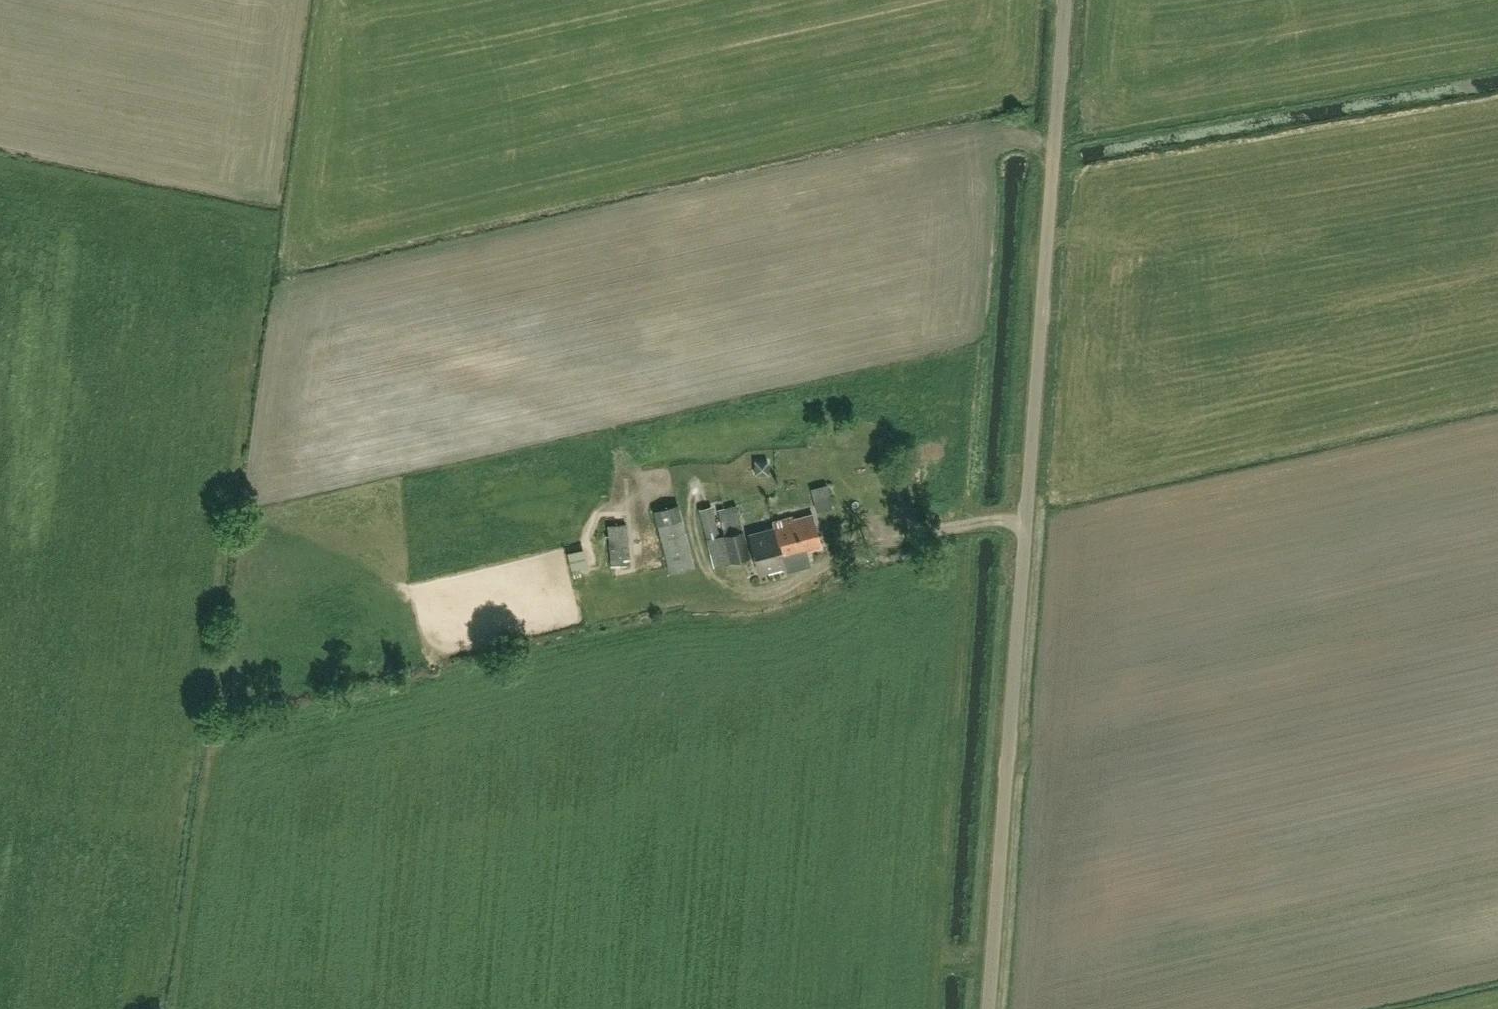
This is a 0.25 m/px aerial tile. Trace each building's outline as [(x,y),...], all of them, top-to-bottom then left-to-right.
[(811,488),(817,511),(832,507),(827,484),(811,488)] [(653,511),(657,524),(669,573),(695,566),(678,504),(653,511)] [(724,534),(719,535),(705,538),(713,565),(750,556),(735,505),(717,510),(720,520),(724,534)] [(705,538),(719,535),(712,506),(698,509),(705,538)] [(782,557),(821,547),(812,514),(792,519),(792,517),(772,522),(782,557)] [(782,557),(772,522),(773,528),(748,534),(759,573),(784,566),(782,557)] [(610,566),(630,565),(626,524),(608,525),(610,566)] [(576,568),(591,566),(588,549),(573,552),(576,568)]
